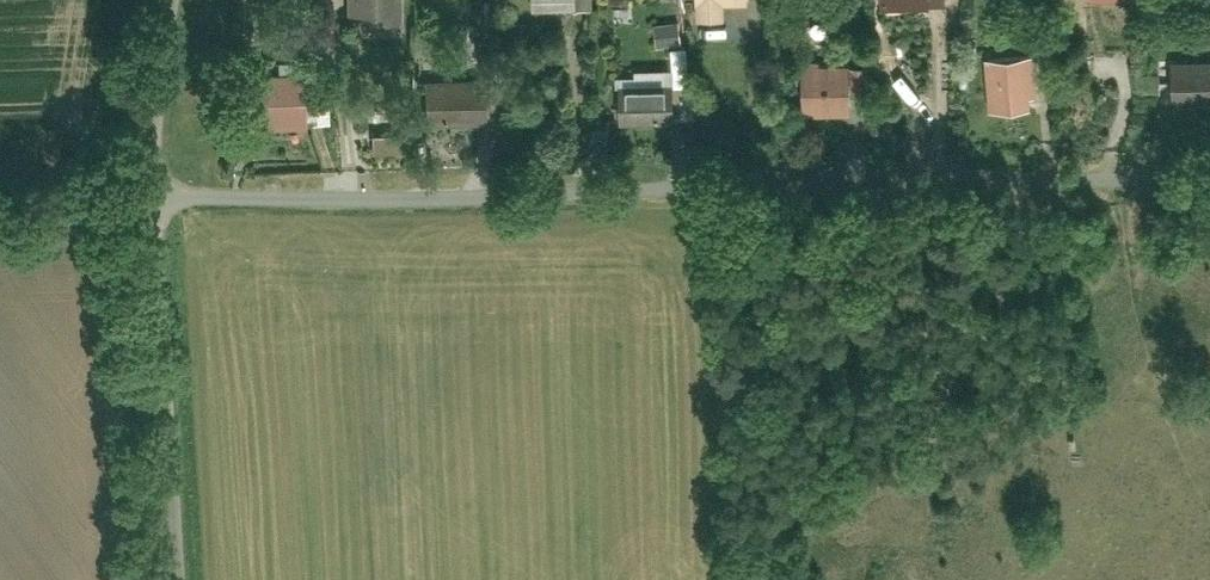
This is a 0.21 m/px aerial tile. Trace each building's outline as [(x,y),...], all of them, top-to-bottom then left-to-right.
[(356,21),(398,20),(397,0),(355,0),(356,21)] [(525,14),(584,11),(584,0),(525,0),(525,14)] [(699,25),(750,22),(748,0),(697,0),(699,25)] [(885,8),(938,3),(938,0),(884,0),(885,8)] [(804,62),(805,113),(854,112),(853,61),(804,62)] [(997,62),(998,115),(1039,114),(1037,61),(997,62)] [(1177,117),(1209,115),(1209,67),(1175,68),(1177,117)] [(431,80),(433,125),(493,122),(491,78),(431,80)] [(256,79),(255,132),(312,134),(314,80),(256,79)] [(624,80),(625,123),(684,122),(683,79),(624,80)] [(321,132),(340,131),(336,89),(318,90),(321,132)]
